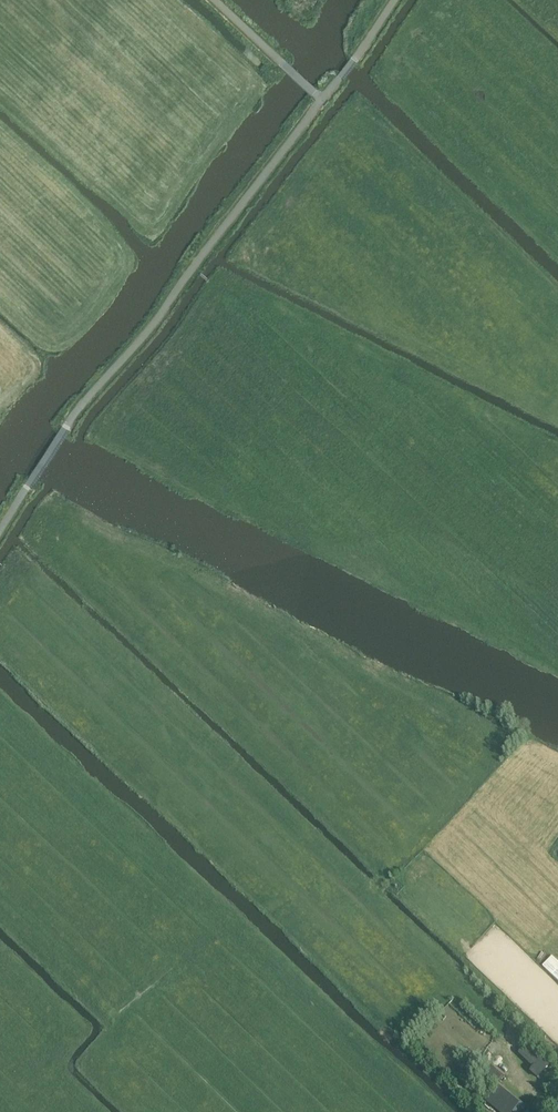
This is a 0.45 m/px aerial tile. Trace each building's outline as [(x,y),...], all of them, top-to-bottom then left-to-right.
[(541,964),(557,980),(557,962),(551,954),(541,964)] [(525,1106),(505,1088),(491,1103),(500,1111),(514,1111),(515,1111),(516,1111),(520,1111),(525,1106)]
